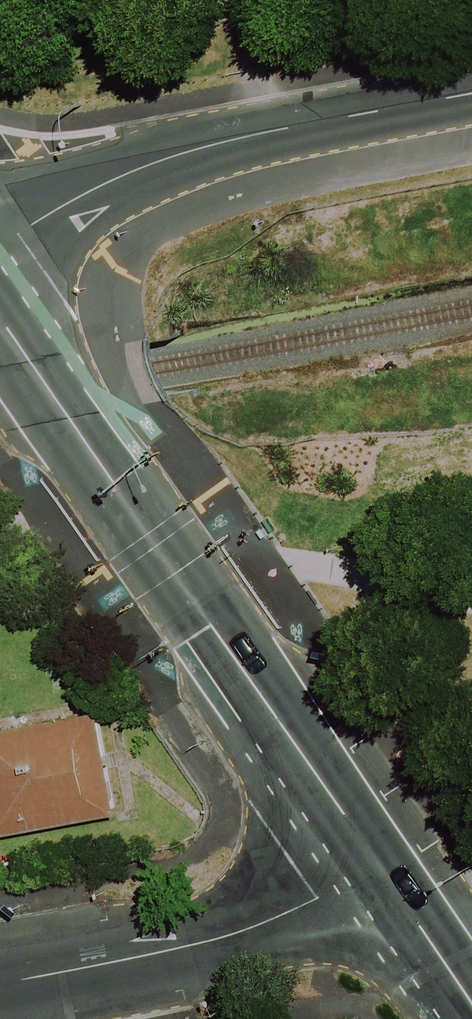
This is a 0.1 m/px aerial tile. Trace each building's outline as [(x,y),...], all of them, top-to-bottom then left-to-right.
[(98,715),(0,731),(0,835),(121,816),(112,763),(106,764),(98,715)]
